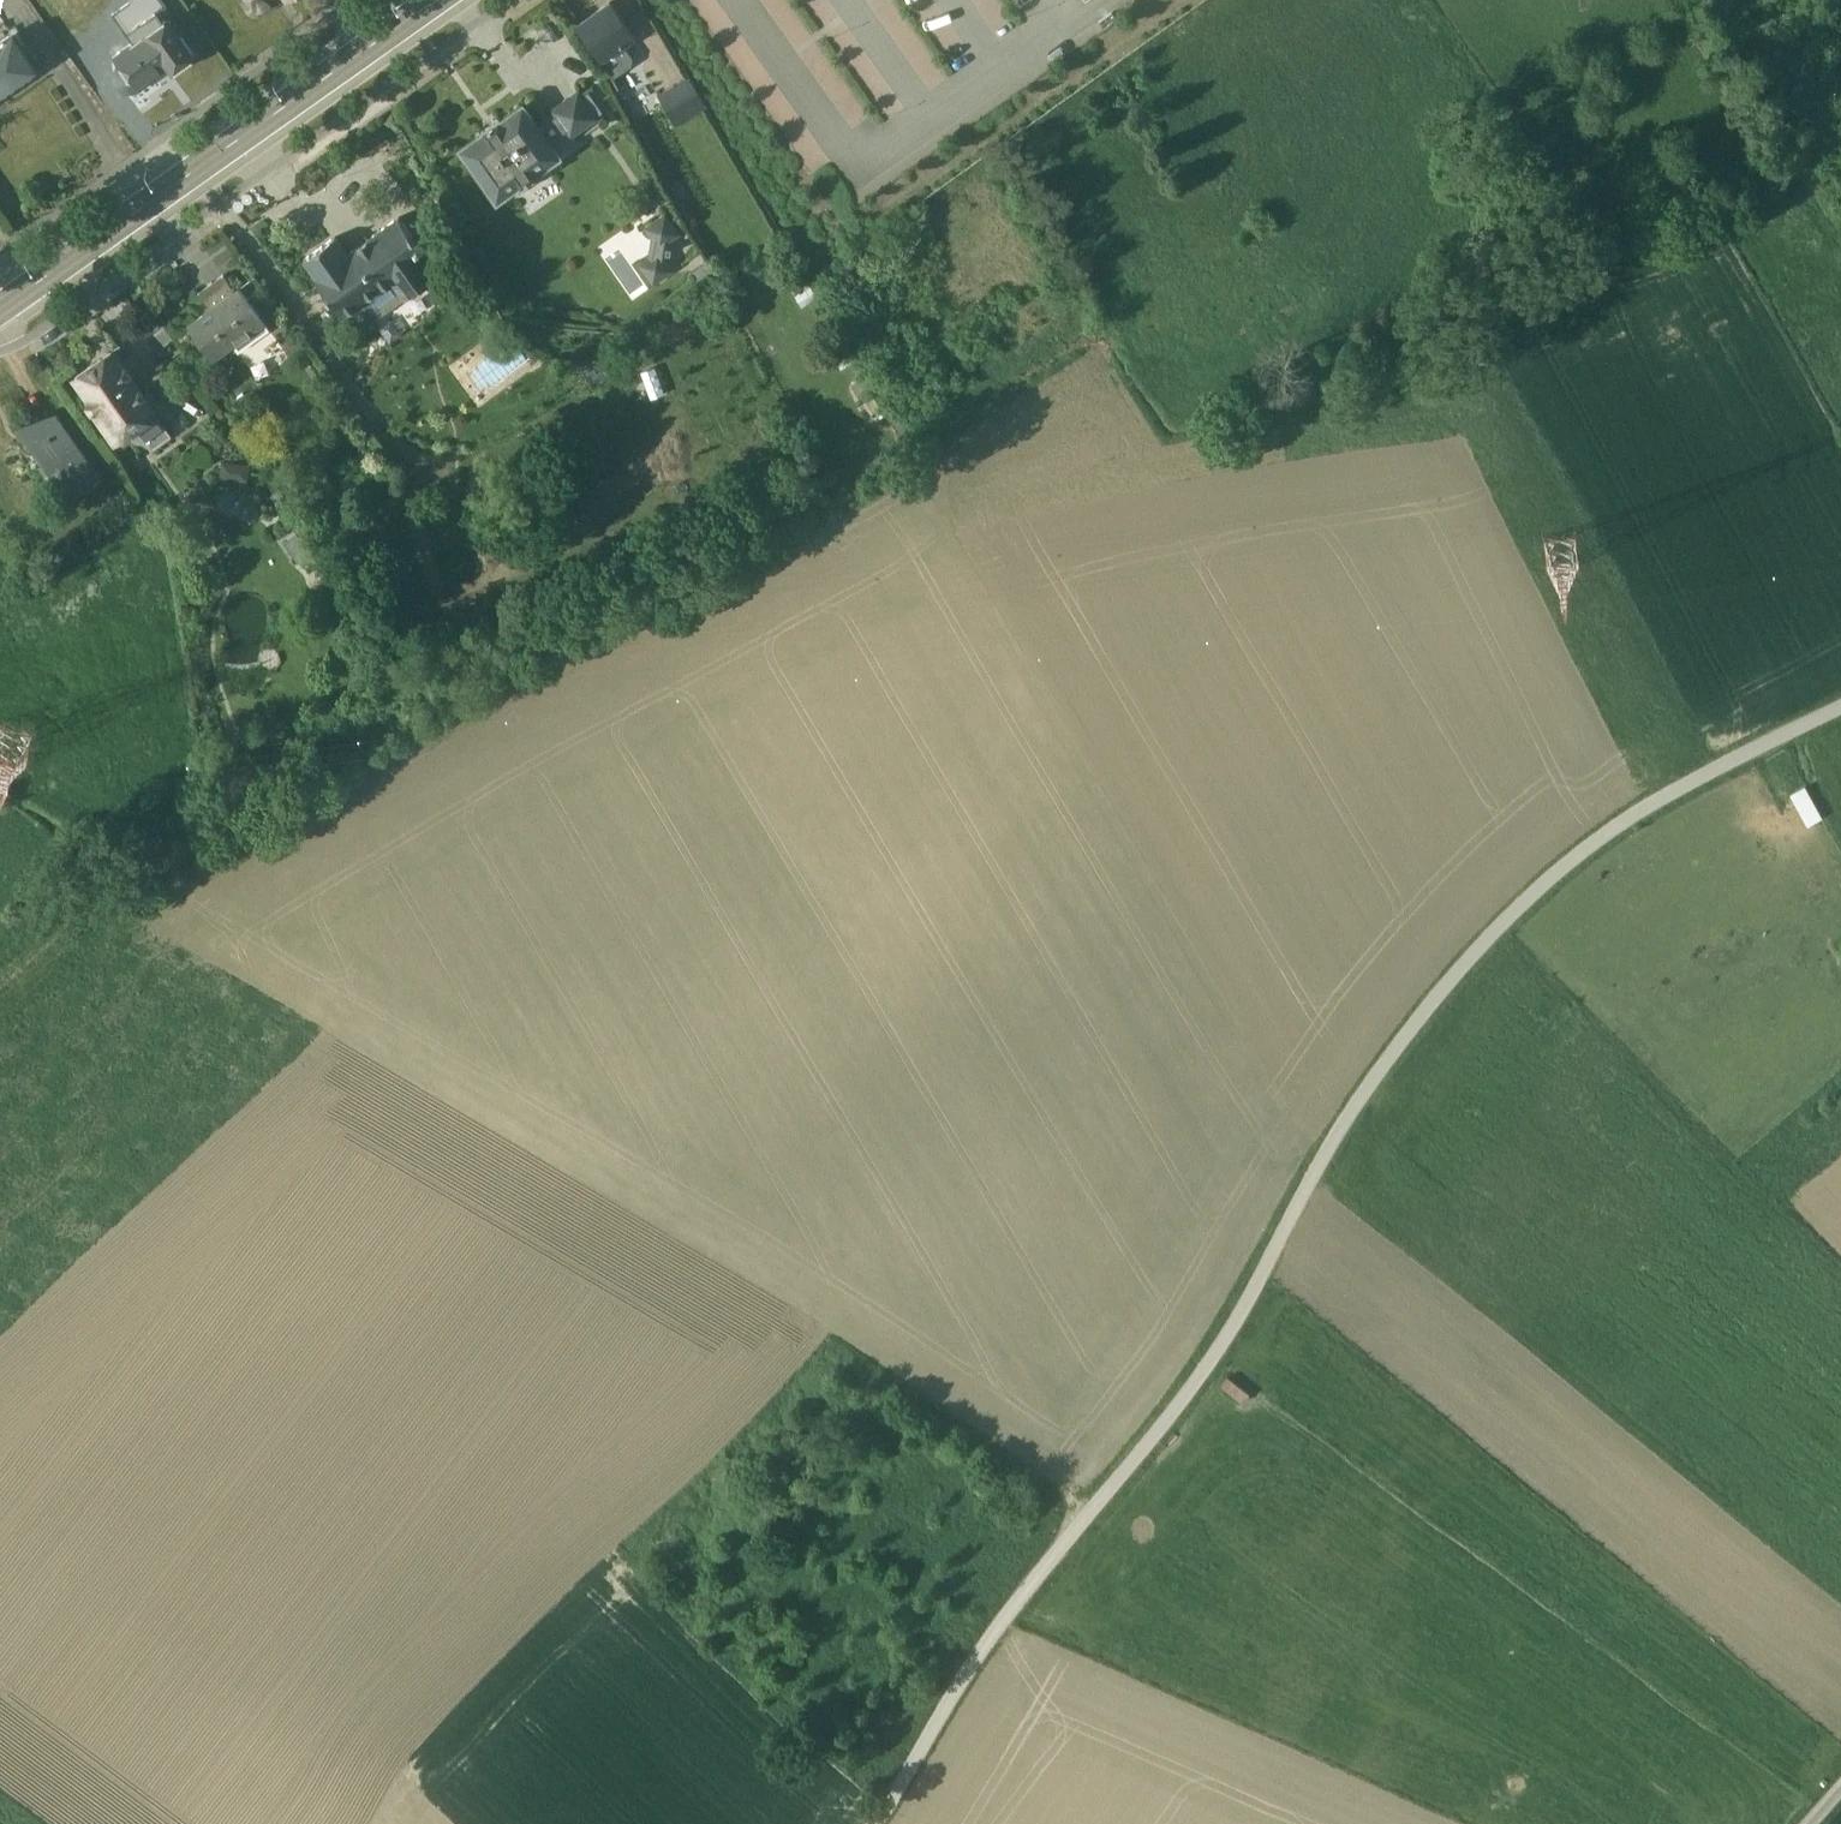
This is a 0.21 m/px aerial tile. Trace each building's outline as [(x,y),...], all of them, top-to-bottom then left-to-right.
[(167,71),(170,75),(195,56),(165,13),(169,9),(162,0),(130,0),(119,8),(122,14),(113,21),(127,42),(111,54),(115,61),(110,75),(111,82),(113,88),(119,92),(124,94),(139,90),(167,71)] [(242,0),(241,4),(243,8),(246,12),(249,14),(252,15),(257,14),(262,12),(280,0),(242,0)] [(612,79),(631,66),(632,59),(624,47),(635,38),(608,0),(607,0),(575,23),(612,79)] [(41,70),(15,31),(10,33),(2,22),(0,24),(0,99),(40,71),(41,70)] [(704,108),(687,78),(657,96),(674,126),(704,108)] [(455,148),(468,165),(468,170),(475,180),(479,181),(495,204),(518,188),(520,189),(522,188),(524,189),(540,178),(539,176),(540,174),(540,172),(563,156),(555,144),(566,136),(570,139),(598,118),(577,88),(548,109),(551,113),(538,121),(522,99),(455,148)] [(680,233),(665,211),(642,227),(650,238),(647,256),(637,263),(652,285),(674,270),(667,259),(669,241),(680,233)] [(333,234),(299,259),(342,317),(391,282),(404,299),(437,274),(426,256),(396,214),(346,250),(333,234)] [(232,290),(220,274),(198,292),(206,303),(201,312),(184,324),(212,361),(234,344),(238,351),(268,329),(237,288),(232,290)] [(142,457),(172,437),(158,416),(161,413),(146,392),(171,373),(163,361),(134,382),(110,351),(74,376),(89,398),(87,400),(114,441),(116,441),(122,449),(132,443),(142,457)] [(54,411),(14,426),(41,463),(38,465),(65,502),(102,476),(54,411)] [(1803,786),(1788,794),(1805,826),(1821,817),(1803,786)]
